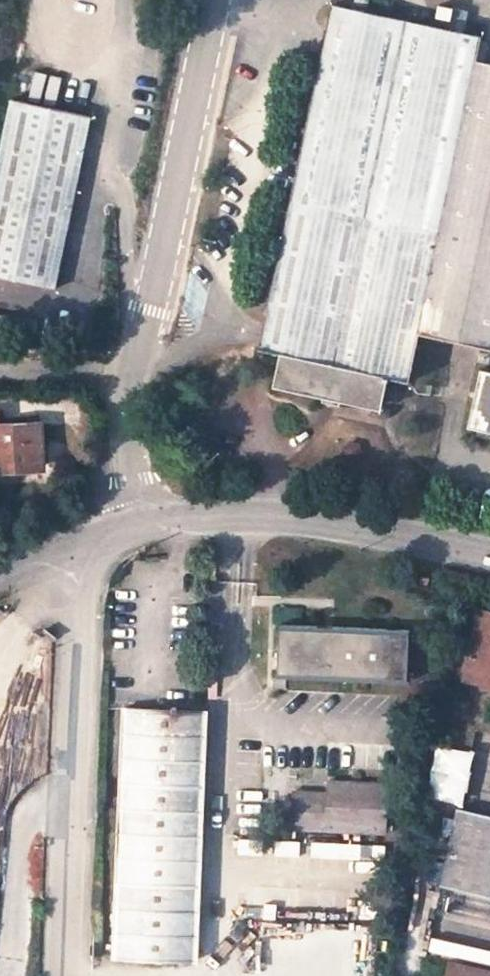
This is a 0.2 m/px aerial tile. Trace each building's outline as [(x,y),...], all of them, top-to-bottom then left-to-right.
[(489,144),(489,68),(468,64),(473,36),(324,7),(285,207),(435,237),(416,334),(451,342),(489,144)] [(28,95),(59,102),(65,78),(34,70),(28,95)] [(12,101),(0,164),(0,276),(56,288),(89,115),(12,101)] [(451,342),(479,347),(481,341),(489,343),(489,144),(451,342)] [(435,237),(285,207),(256,356),(279,360),(273,391),(374,410),(379,381),(406,385),(416,334),(435,237)] [(483,370),(472,425),(489,429),(489,371),(483,370)] [(23,460),(25,465),(46,463),(43,424),(0,426),(0,461),(23,460)] [(489,685),(489,615),(478,613),(464,679),(489,685)] [(409,632),(279,626),(276,677),(406,684),(409,632)] [(101,763),(98,816),(120,818),(114,954),(195,959),(207,711),(125,707),(123,763),(101,763)] [(470,805),(477,750),(440,745),(433,800),(470,805)] [(307,810),(308,795),(287,793),(286,829),(382,836),(386,789),(325,785),(324,796),(323,811),(307,810)] [(324,796),(308,795),(307,810),(323,811),(324,796)] [(456,811),(440,884),(489,895),(489,818),(456,811)] [(365,960),(366,931),(263,928),(262,957),(365,960)] [(453,960),(450,975),(489,975),(489,968),(453,960)]
